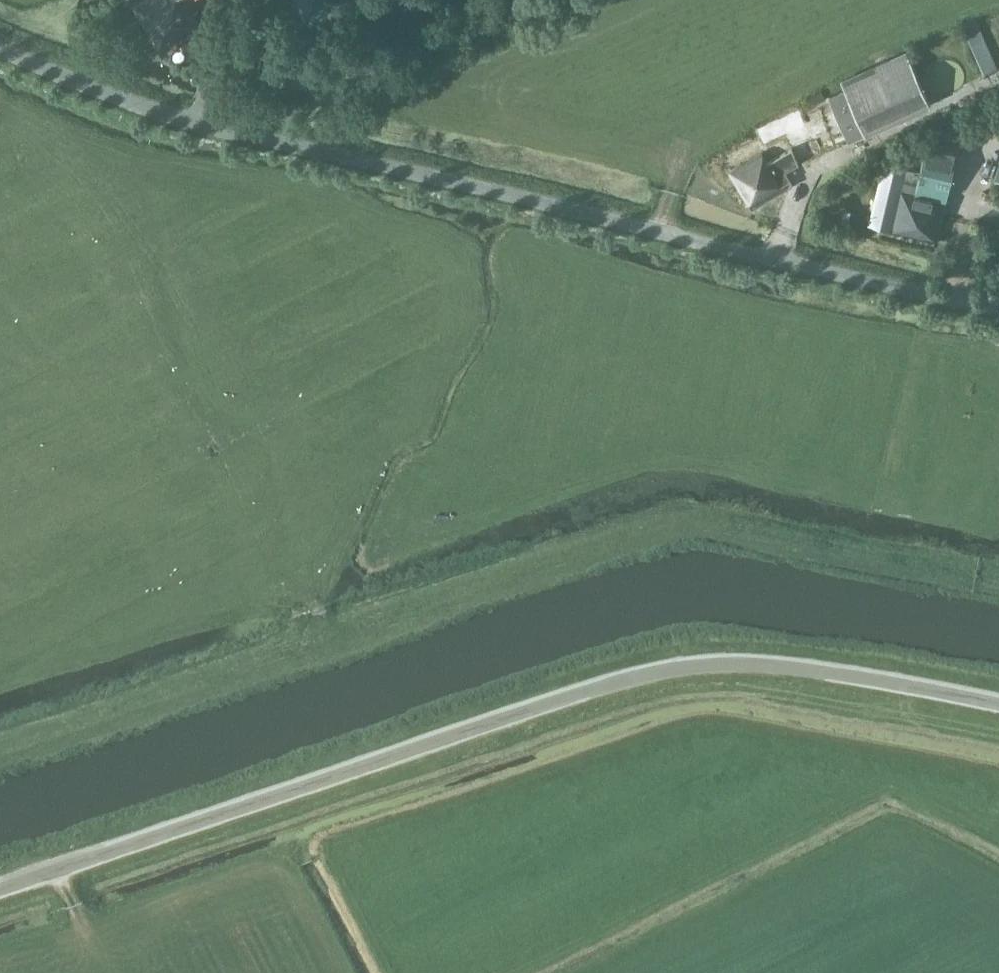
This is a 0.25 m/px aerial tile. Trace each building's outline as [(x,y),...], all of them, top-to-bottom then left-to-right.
[(132,3),(163,55),(173,49),(180,45),(177,40),(203,25),(194,9),(199,7),(195,0),(137,0),(132,3)] [(306,11),(329,0),(301,0),(306,11)] [(975,18),(963,23),(984,71),(996,66),(975,18)] [(848,140),(930,102),(907,51),(840,81),(844,90),(829,97),(848,140)] [(758,144),(724,163),(738,187),(735,192),(741,202),(746,201),(751,209),(785,189),(778,176),(787,172),(785,169),(819,153),(799,111),(758,129),(756,130),(763,144),(759,146),(758,144)] [(968,133),(952,129),(937,136),(936,144),(927,142),(922,158),(920,170),(905,167),(895,164),(883,161),(868,223),(880,225),(893,228),(893,230),(937,240),(946,199),(952,174),(957,150),(964,151),(968,133)] [(849,217),(851,210),(844,208),(842,215),(849,217)]
